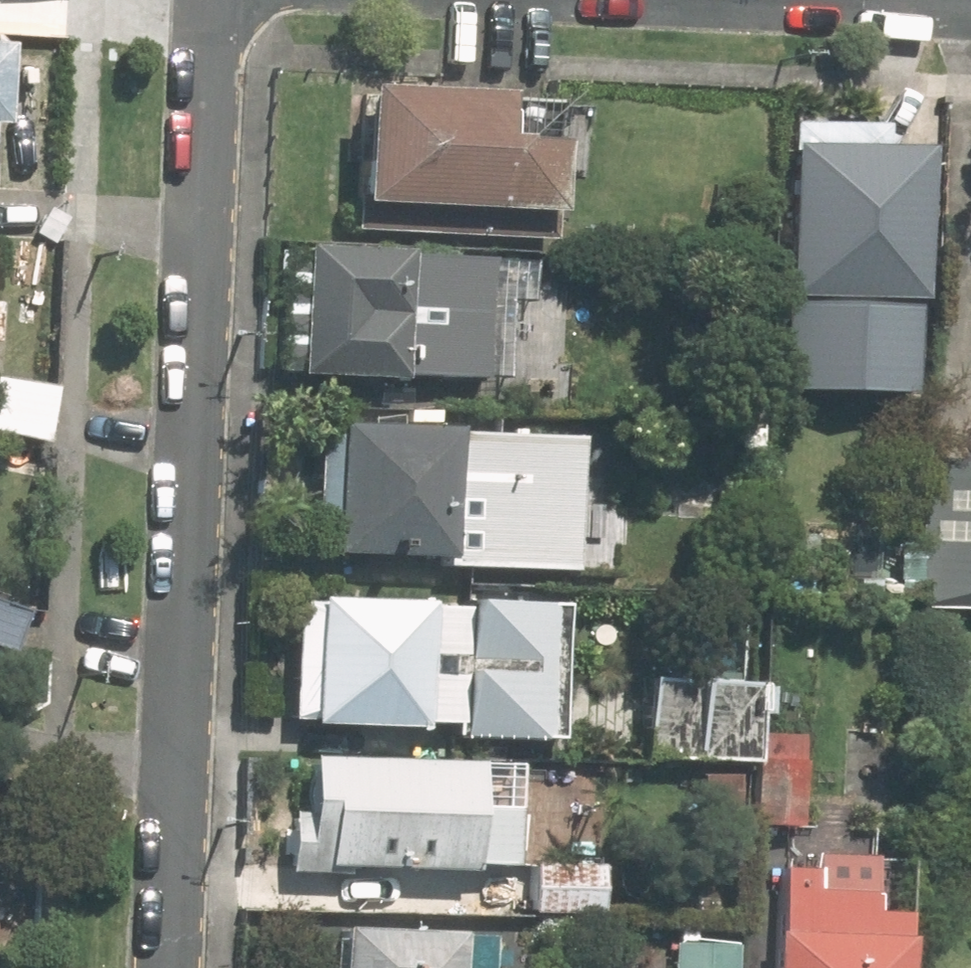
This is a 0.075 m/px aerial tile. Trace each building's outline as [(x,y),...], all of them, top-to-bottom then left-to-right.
[(554,236),(555,203),(546,203),(550,97),(350,89),(345,201),(353,203),(352,228),(554,236)] [(870,157),(872,132),(790,129),(788,154),(781,301),(800,301),(798,326),(899,331),(900,306),(903,306),(909,160),(870,157)] [(480,375),(484,258),(398,254),(398,251),(291,246),(285,373),(392,378),(392,371),(480,375)] [(494,370),(492,408),(581,411),(582,373),(494,370)] [(35,441),(44,391),(0,382),(0,434),(35,441)] [(755,425),(735,424),(733,461),(753,462),(755,425)] [(320,548),(320,553),(436,557),(435,573),(564,578),(570,436),(311,425),(306,548),(320,548)] [(969,428),(968,467),(928,465),(922,604),(970,606),(970,429),(969,428)] [(416,603),(416,602),(306,597),(306,603),(288,603),(282,718),(301,720),(301,723),(410,728),(411,722),(446,722),(448,691),(474,692),(478,606),(416,603)] [(10,648),(25,607),(0,598),(0,644),(10,648)] [(737,682),(642,679),(638,754),(733,757),(737,682)] [(749,756),(746,825),(791,828),(794,758),(749,756)] [(503,865),(505,809),(462,807),(464,764),(298,757),(296,811),(284,811),(282,869),(341,871),(341,862),(460,869),(460,863),(503,865)] [(528,863),(526,910),(594,914),(596,866),(528,863)] [(824,874),(786,872),(786,878),(774,878),(770,943),(767,943),(766,967),(888,967),(889,948),(884,948),(886,921),(861,921),(863,897),(823,895),(824,874)] [(329,967),(483,967),(484,933),(331,927),(329,967)] [(671,967),(727,967),(729,942),(673,940),(671,967)]
